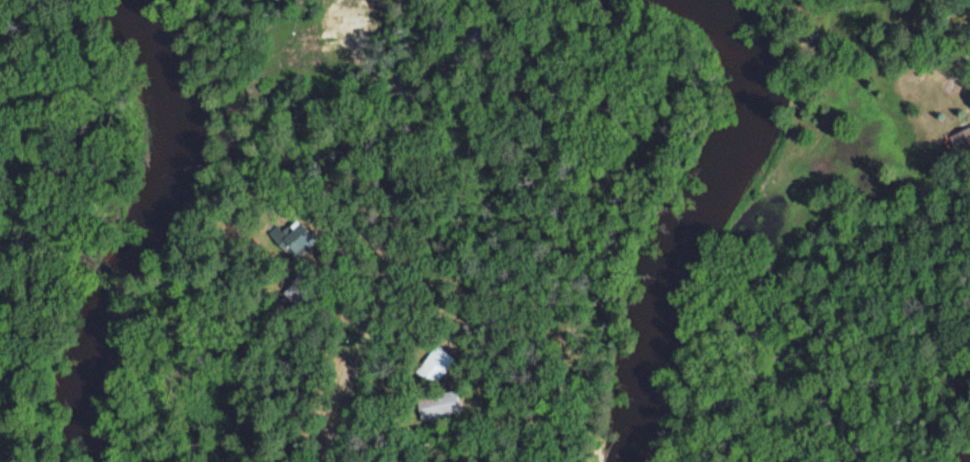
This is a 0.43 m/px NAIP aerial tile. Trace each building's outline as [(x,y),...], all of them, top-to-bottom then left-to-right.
[(946,133),(954,152),(969,146),(969,124),(946,133)] [(291,260),(315,240),(298,219),(282,232),(276,223),(267,231),(291,260)] [(281,292),(294,306),(313,287),(299,274),(281,292)] [(432,386),(454,358),(436,343),(414,371),(432,386)] [(459,413),(455,389),(414,397),(419,420),(459,413)]
